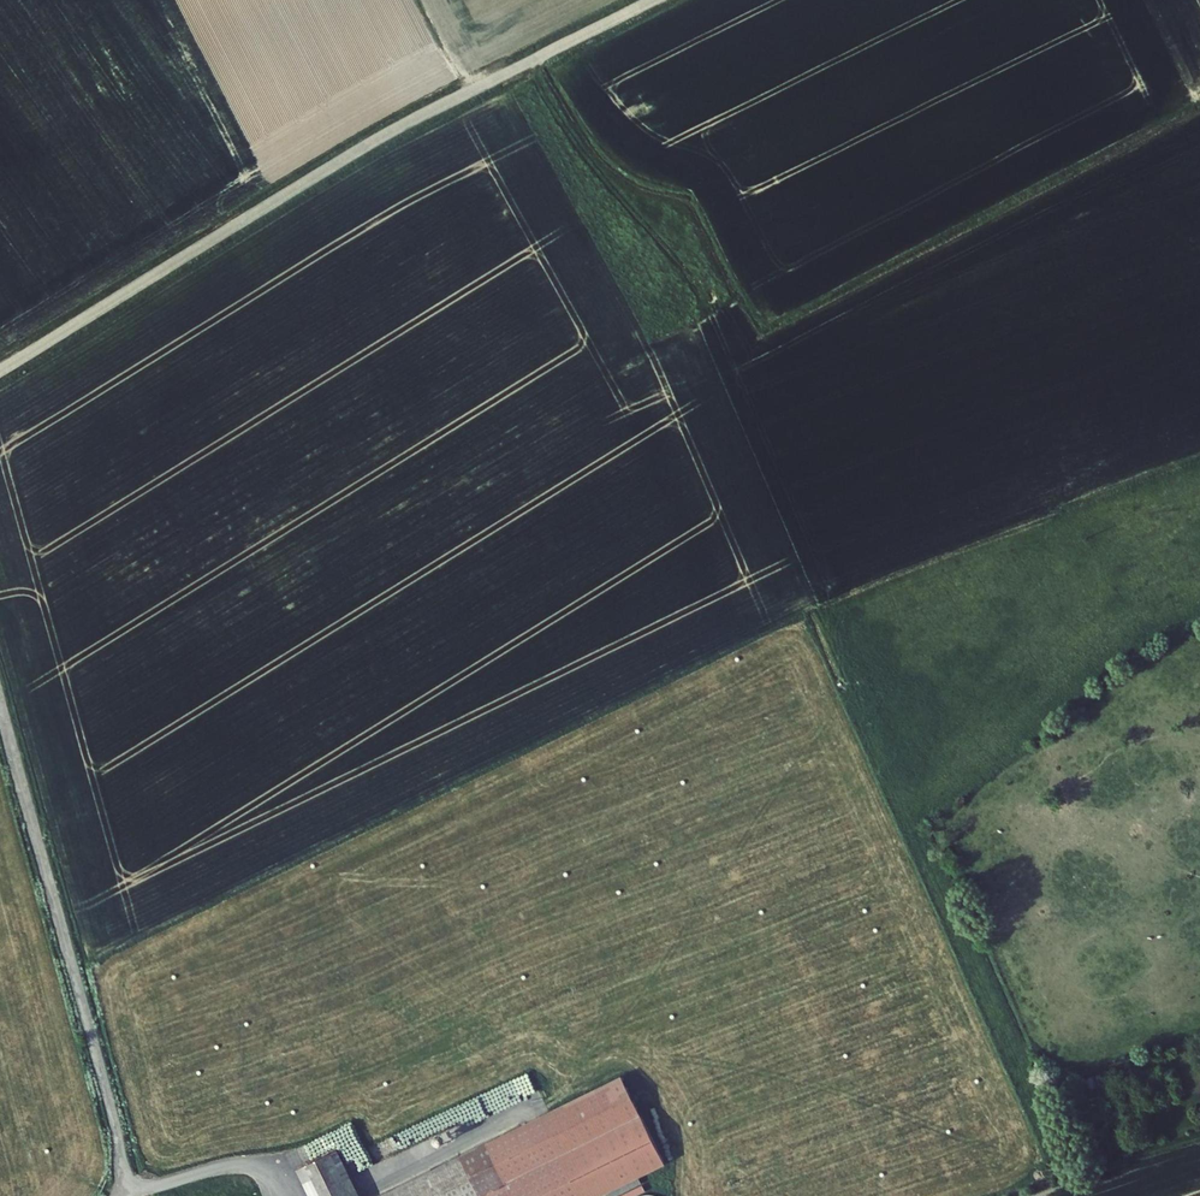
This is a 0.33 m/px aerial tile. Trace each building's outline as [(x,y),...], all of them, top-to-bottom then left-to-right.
[(1140,835),(1141,819),(1130,818),(1129,835),(1140,835)] [(668,1161),(625,1075),(381,1195),(598,1195),(668,1161)] [(298,1165),(313,1195),(365,1195),(339,1145),(298,1165)]
